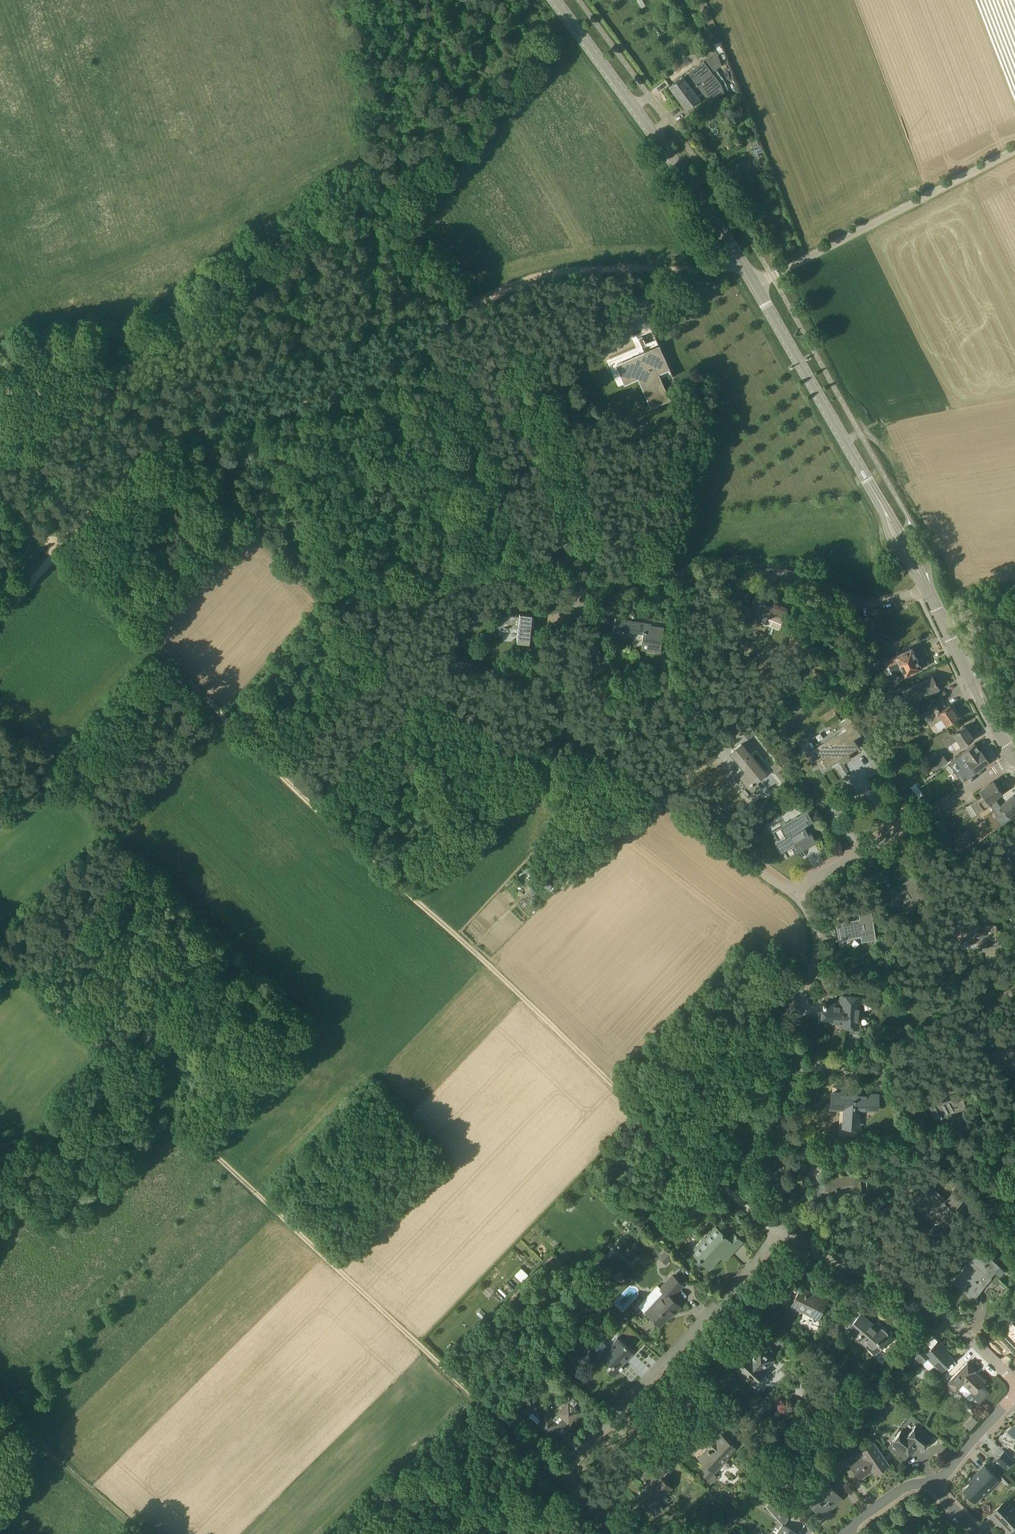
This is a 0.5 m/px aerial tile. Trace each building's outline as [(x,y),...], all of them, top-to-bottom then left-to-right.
[(712,71),(712,72),(721,65),(716,51),(704,60),(669,86),(678,98),(712,71)] [(719,80),(712,72),(712,71),(678,98),(686,108),(699,98),(695,93),(703,87),(711,99),(723,91),(719,80)] [(641,374),(648,389),(655,406),(646,410),(656,406),(670,400),(664,386),(658,372),(668,368),(669,367),(659,345),(658,345),(644,352),(645,354),(622,364),(622,365),(625,364),(631,378),(641,374)] [(788,608),(774,602),(772,607),(766,605),(767,603),(766,603),(768,598),(757,593),(748,613),(758,617),(760,614),(764,616),(781,623),(786,613),(788,608)] [(532,617),(501,614),(500,626),(518,628),(516,641),(530,642),(532,617)] [(868,630),(869,617),(854,617),(854,629),(868,630)] [(664,629),(645,625),(646,623),(615,618),(614,629),(643,633),(642,641),(661,644),(664,629)] [(601,652),(602,645),(596,643),(594,651),(601,652)] [(918,656),(917,655),(921,653),(922,652),(918,645),(895,655),(896,656),(895,656),(894,656),(894,657),(883,662),(882,661),(877,663),(880,670),(884,668),(883,667),(888,665),(887,664),(898,660),(899,662),(906,659),(907,660),(918,656)] [(883,667),(884,668),(887,674),(891,672),(901,667),(905,675),(927,664),(924,657),(923,656),(919,658),(918,656),(907,660),(906,659),(899,662),(898,660),(887,664),(888,665),(883,667)] [(932,676),(918,683),(910,687),(901,691),(905,697),(913,693),(921,689),(925,696),(939,688),(932,676)] [(950,705),(940,711),(937,706),(922,713),(930,726),(942,718),(947,725),(958,717),(950,705)] [(853,739),(861,734),(850,717),(842,723),(846,729),(836,736),(839,740),(815,756),(812,752),(806,755),(809,759),(814,768),(820,764),(824,770),(833,763),(833,762),(836,760),(837,761),(840,759),(842,763),(851,757),(847,752),(850,751),(851,752),(858,747),(853,739)] [(972,738),(971,736),(972,736),(970,732),(969,733),(964,726),(944,741),(948,746),(958,740),(961,745),(972,738)] [(906,737),(903,731),(897,734),(901,740),(906,737)] [(723,743),(731,738),(728,733),(720,739),(723,743)] [(989,761),(980,750),(980,751),(974,743),(962,753),(967,760),(966,761),(967,761),(956,769),(959,773),(964,780),(989,761)] [(741,744),(731,752),(747,771),(741,776),(749,786),(751,784),(752,785),(754,783),(753,782),(765,773),(741,744)] [(948,762),(943,754),(932,761),(928,764),(933,772),(948,762)] [(897,765),(893,759),(883,767),(891,778),(896,774),(892,769),(897,765)] [(777,761),(775,763),(770,767),(784,783),(787,781),(780,772),(784,769),(777,761)] [(989,806),(997,800),(995,797),(1001,793),(993,781),(980,790),(986,798),(979,802),(977,799),(970,804),(977,814),(989,806)] [(910,788),(904,792),(910,802),(916,798),(910,788)] [(902,795),(894,801),(899,807),(907,801),(902,795)] [(1014,795),(1001,805),(1006,811),(1001,815),(999,813),(986,822),(992,830),(1014,812),(1014,796),(1014,795)] [(773,830),(777,839),(783,848),(787,856),(802,847),(797,838),(807,832),(812,841),(813,841),(816,839),(811,831),(808,832),(804,825),(813,819),(807,810),(773,830)] [(941,821),(935,824),(943,836),(948,833),(941,821)] [(539,876),(535,872),(532,876),(531,877),(534,881),(536,879),(539,876)] [(913,879),(906,884),(907,884),(903,887),(901,884),(889,893),(898,906),(909,898),(913,904),(925,895),(913,879)] [(871,911),(864,912),(859,913),(860,920),(850,922),(849,920),(843,921),(843,920),(841,920),(841,921),(838,922),(840,937),(851,935),(862,933),(863,941),(875,939),(871,911)] [(956,926),(962,926),(962,937),(960,937),(960,942),(961,942),(961,947),(988,945),(988,946),(998,946),(998,941),(996,941),(995,929),(996,929),(996,927),(996,923),(989,924),(989,925),(977,925),(977,917),(955,918),(956,926)] [(860,1005),(861,1005),(862,997),(843,995),(842,1005),(826,1004),(826,1003),(823,1003),(823,1006),(823,1011),(821,1010),(821,1021),(843,1023),(842,1026),(858,1027),(859,1017),(860,1005)] [(998,1046),(999,1047),(988,1056),(999,1070),(1007,1064),(1010,1067),(1014,1063),(1014,1048),(1007,1038),(998,1046)] [(859,1108),(876,1109),(877,1095),(850,1093),(850,1094),(846,1094),(846,1087),(833,1086),(832,1092),(832,1106),(845,1107),(843,1135),(856,1136),(859,1108)] [(961,1095),(944,1101),(940,1087),(929,1091),(933,1105),(931,1106),(934,1116),(940,1114),(941,1116),(944,1115),(943,1113),(964,1106),(961,1095)] [(859,1169),(849,1170),(849,1174),(822,1177),(822,1178),(827,1177),(827,1184),(824,1184),(824,1192),(829,1192),(828,1190),(835,1189),(835,1191),(837,1191),(837,1189),(844,1189),(845,1189),(844,1187),(851,1186),(852,1195),(862,1194),(859,1169)] [(888,1183),(878,1184),(879,1191),(884,1190),(884,1192),(889,1191),(888,1183)] [(924,1184),(910,1200),(917,1206),(918,1204),(936,1219),(942,1212),(948,1217),(964,1198),(954,1190),(945,1201),(924,1184)] [(568,1199),(562,1205),(568,1210),(573,1204),(568,1199)] [(741,1241),(737,1237),(737,1236),(734,1233),(728,1240),(722,1234),(722,1233),(715,1226),(691,1251),(700,1259),(698,1261),(698,1264),(701,1267),(704,1267),(706,1264),(717,1252),(723,1257),(725,1259),(741,1241)] [(1004,1270),(980,1249),(953,1281),(971,1297),(993,1271),(999,1276),(1004,1270)] [(674,1257),(666,1250),(659,1257),(666,1265),(674,1257)] [(673,1275),(660,1288),(664,1292),(658,1297),(660,1299),(647,1313),(653,1318),(653,1319),(654,1320),(654,1319),(660,1325),(669,1315),(669,1314),(672,1310),(675,1312),(680,1307),(671,1297),(683,1285),(673,1275)] [(827,1300),(801,1286),(791,1304),(818,1318),(827,1300)] [(487,1315),(481,1309),(477,1314),(482,1319),(487,1315)] [(875,1329),(860,1316),(859,1315),(847,1328),(870,1348),(868,1351),(881,1362),(899,1341),(890,1333),(887,1336),(877,1327),(875,1329)] [(1014,1350),(1014,1316),(1009,1321),(1012,1324),(1001,1335),(1014,1350)] [(633,1353),(626,1346),(617,1337),(613,1342),(614,1344),(603,1356),(612,1365),(608,1370),(615,1376),(623,1368),(620,1364),(623,1361),(623,1360),(625,1357),(627,1359),(633,1353)] [(943,1348),(945,1346),(939,1340),(929,1349),(923,1344),(912,1355),(920,1363),(927,1356),(935,1364),(932,1367),(937,1372),(940,1369),(941,1370),(953,1357),(943,1348)] [(773,1358),(760,1347),(749,1358),(748,1357),(736,1370),(751,1384),(763,1372),(762,1370),(773,1358)] [(914,1360),(911,1357),(904,1364),(907,1367),(914,1360)] [(974,1374),(975,1373),(973,1371),(975,1370),(967,1362),(948,1382),(956,1389),(962,1382),(974,1393),(984,1382),(978,1376),(977,1377),(974,1374)] [(571,1395),(567,1391),(558,1402),(563,1406),(557,1412),(557,1413),(553,1418),(547,1412),(545,1415),(526,1398),(509,1416),(518,1424),(525,1416),(548,1436),(559,1424),(562,1427),(566,1422),(569,1425),(581,1412),(574,1406),(578,1401),(571,1395)] [(880,1402),(871,1413),(878,1419),(887,1408),(880,1402)] [(872,1418),(863,1419),(864,1427),(872,1426),(872,1418)] [(932,1441),(931,1439),(931,1438),(915,1426),(908,1435),(901,1430),(893,1441),(909,1454),(916,1444),(922,1449),(926,1445),(928,1445),(930,1444),(931,1443),(932,1441)] [(736,1447),(722,1433),(716,1439),(714,1437),(706,1447),(707,1448),(706,1449),(708,1451),(700,1460),(708,1467),(702,1473),(707,1478),(713,1472),(714,1473),(724,1462),(723,1461),(736,1447)] [(873,1442),(860,1451),(864,1456),(851,1465),(860,1478),(873,1469),(875,1473),(888,1464),(873,1442)] [(838,1467),(848,1460),(841,1450),(831,1457),(838,1466),(838,1467)] [(1013,1460),(1014,1460),(1004,1451),(1004,1452),(997,1458),(997,1459),(1006,1468),(1009,1470),(1014,1464),(1014,1462),(1013,1460)] [(671,1488),(660,1478),(666,1472),(653,1459),(640,1472),(651,1483),(647,1487),(646,1487),(636,1497),(655,1515),(661,1508),(662,1509),(664,1507),(662,1506),(660,1508),(656,1504),(671,1488)] [(985,1465),(973,1476),(975,1478),(964,1489),(976,1501),(999,1479),(985,1465)] [(1011,1480),(1006,1475),(1002,1471),(998,1475),(1007,1484),(1011,1480)] [(828,1483),(820,1490),(816,1485),(804,1496),(818,1511),(824,1505),(829,1510),(841,1498),(828,1483)] [(782,1511),(790,1504),(782,1494),(774,1502),(779,1507),(773,1513),(780,1521),(786,1516),(782,1511)] [(1014,1525),(1014,1511),(1006,1501),(990,1515),(1000,1525),(1003,1523),(1010,1530),(1014,1525)] [(783,1524),(776,1533),(798,1533),(783,1524)]
